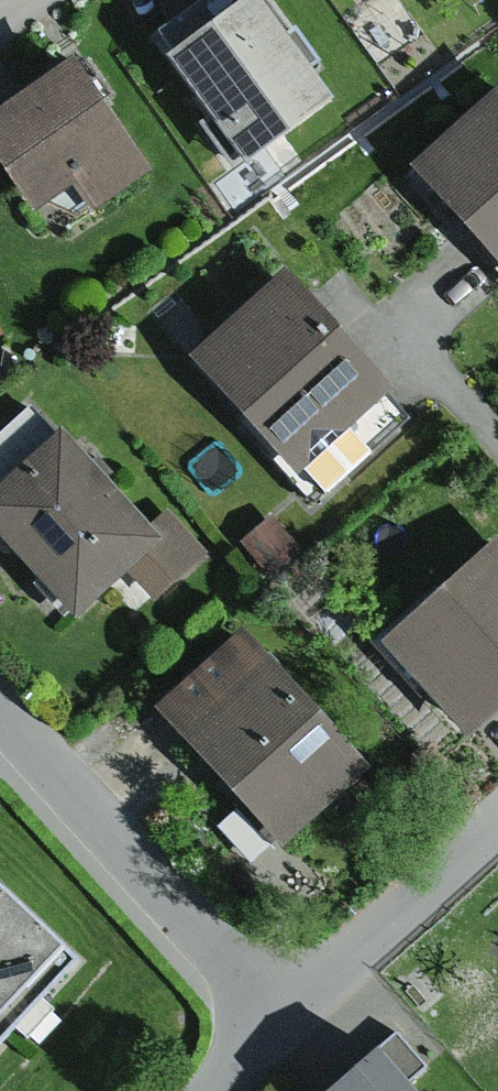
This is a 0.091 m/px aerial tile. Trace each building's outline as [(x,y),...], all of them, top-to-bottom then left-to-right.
[(148,50),(228,152),(314,85),(247,0),(212,0),(148,50)] [(0,90),(0,175),(22,204),(57,178),(81,210),(142,164),(55,48),(0,90)] [(497,277),(497,77),(495,73),(395,161),(497,277)] [(173,355),(310,503),(400,421),(373,392),(383,382),(273,263),(173,355)] [(44,424),(23,399),(0,418),(0,462),(44,424)] [(56,614),(117,562),(146,596),(201,549),(162,505),(140,523),(50,419),(44,424),(0,462),(0,549),(56,614)] [(266,514),(236,539),(265,574),(295,550),(266,514)] [(367,639),(452,733),(497,692),(497,548),(485,534),(367,639)] [(234,628),(147,706),(269,842),(356,763),(234,628)] [(0,899),(0,1048),(73,972),(0,899)] [(392,1030),(368,1051),(400,1086),(423,1064),(392,1030)] [(359,1042),(308,1090),(405,1090),(400,1086),(368,1051),(359,1042)]
